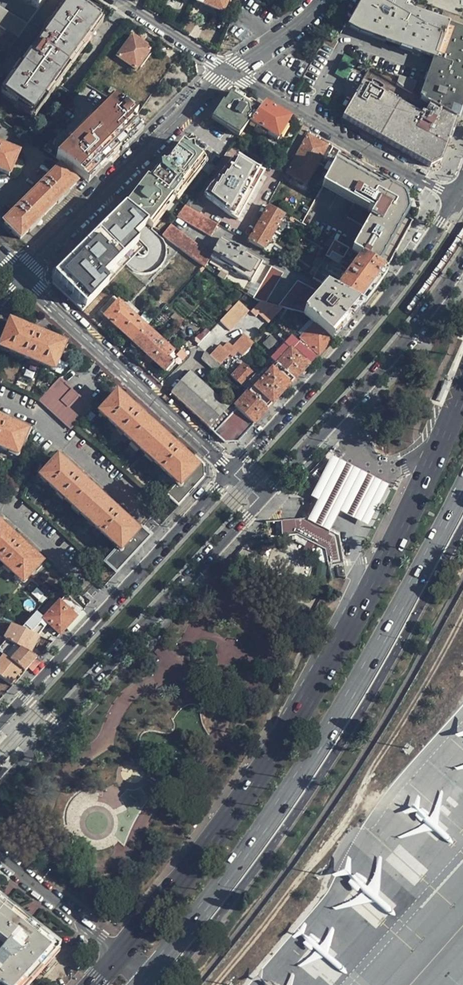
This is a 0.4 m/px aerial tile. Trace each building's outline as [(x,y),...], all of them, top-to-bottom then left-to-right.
[(38,10),(45,0),(23,0),(38,10)] [(197,2),(200,3),(197,9),(201,11),(204,5),(221,12),(225,6),(229,5),(231,0),(198,0),(197,2)] [(420,98),(430,104),(455,119),(462,97),(462,0),(365,0),(351,25),(434,57),(420,98)] [(33,118),(102,21),(98,17),(96,19),(69,1),(2,96),(33,118)] [(17,39),(26,27),(0,8),(0,27),(17,39)] [(144,64),(153,51),(142,43),(132,36),(119,58),(136,70),(142,62),(144,64)] [(402,77),(398,85),(411,93),(418,83),(402,77)] [(455,119),(430,104),(423,117),(363,83),(342,118),(428,168),(440,162),(445,146),(455,119)] [(238,138),(249,123),(259,110),(250,105),(234,94),(233,94),(232,97),(230,96),(224,105),(222,104),(212,120),(238,138)] [(127,145),(142,130),(133,124),(137,117),(114,102),(56,161),(80,181),(85,185),(99,172),(127,145)] [(277,139),(290,120),(277,112),(264,104),(259,110),(249,123),(277,139)] [(307,137),(297,155),(316,166),(326,147),(317,142),(307,137)] [(134,197),(127,206),(148,224),(172,196),(173,197),(203,160),(183,144),(166,165),(163,163),(157,171),(150,180),(148,178),(134,197)] [(0,147),(0,174),(10,178),(20,156),(0,147)] [(335,160),(339,151),(332,147),(324,160),(333,165),(335,160)] [(316,166),(297,155),(286,173),(305,184),(316,166)] [(249,197),(261,175),(237,159),(232,166),(231,165),(223,177),(216,185),(211,191),(211,190),(206,197),(228,215),(237,220),(249,197)] [(207,163),(203,160),(173,197),(175,199),(177,200),(207,163)] [(363,208),(376,184),(335,160),(333,165),(320,187),(351,205),(343,217),(360,228),(372,236),(360,256),(384,270),(394,252),(405,232),(363,208)] [(23,240),(77,185),(60,169),(5,224),(23,240)] [(400,198),(376,184),(363,208),(405,232),(411,221),(401,215),(403,213),(402,208),(401,204),(397,202),(400,198)] [(172,196),(148,224),(152,227),(175,199),(173,197),(172,196)] [(148,224),(127,206),(115,218),(130,232),(133,228),(140,235),(150,225),(148,224)] [(211,236),(217,224),(185,206),(176,217),(211,236)] [(248,234),(245,240),(264,250),(283,216),(267,208),(252,236),(248,234)] [(70,257),(53,274),(53,284),(83,313),(112,282),(108,278),(141,243),(136,239),(140,235),(133,228),(130,232),(115,218),(112,214),(93,234),(78,249),(82,253),(77,257),(70,257)] [(162,235),(197,265),(201,268),(210,259),(212,256),(171,224),(162,235)] [(360,228),(348,249),(360,256),(372,236),(360,228)] [(317,258),(322,260),(333,241),(327,237),(316,257),(317,258)] [(212,256),(210,259),(252,281),(263,261),(221,238),(212,256)] [(322,260),(313,277),(326,285),(361,303),(384,270),(360,256),(348,249),(333,241),(322,260)] [(146,247),(141,243),(108,278),(112,282),(146,247)] [(82,253),(78,249),(70,257),(77,257),(82,253)] [(308,275),(313,277),(322,260),(317,258),(308,275)] [(261,299),(268,302),(284,273),(271,266),(254,296),(261,299)] [(313,320),(314,321),(333,338),(348,319),(361,303),(326,285),(321,293),(297,280),(278,306),(285,309),(313,320)] [(121,328),(124,332),(136,319),(115,299),(103,312),(114,323),(111,325),(118,332),(121,328)] [(278,306),(268,302),(261,299),(252,310),(258,315),(260,312),(271,321),(285,309),(278,306)] [(237,302),(219,322),(229,331),(247,311),(237,302)] [(136,319),(124,332),(135,342),(147,329),(136,319)] [(333,338),(314,321),(297,338),(317,356),(333,338)] [(41,336),(42,333),(38,331),(34,329),(33,333),(9,323),(0,343),(0,348),(53,370),(64,346),(41,336)] [(147,329),(135,342),(152,358),(163,344),(147,329)] [(198,347),(206,354),(218,340),(210,332),(198,347)] [(268,349),(276,341),(268,334),(260,342),(268,349)] [(254,344),(245,335),(234,346),(229,342),(223,348),(220,346),(210,357),(218,365),(221,367),(231,356),(233,358),(239,351),(243,355),(254,344)] [(288,337),(269,357),(276,364),(295,381),(310,364),(313,360),(288,337)] [(173,352),(163,344),(152,358),(166,372),(175,363),(169,357),(173,352)] [(201,360),(213,371),(218,365),(210,357),(206,354),(201,360)] [(295,381),(276,364),(261,380),(242,362),(230,375),(248,391),(268,410),(284,393),(295,381)] [(191,372),(171,394),(194,415),(224,443),(239,441),(255,425),(235,406),(231,403),(228,407),(191,372)] [(70,430),(89,409),(59,382),(40,402),(70,430)] [(235,406),(255,425),(260,419),(268,410),(248,391),(235,406)] [(166,495),(178,506),(205,478),(205,464),(196,456),(190,463),(179,452),(181,450),(178,447),(175,444),(172,447),(140,417),(143,414),(136,408),(134,411),(117,395),(100,415),(175,485),(166,495)] [(5,427),(7,424),(0,420),(0,452),(15,459),(27,437),(5,427)] [(317,500),(306,518),(329,530),(339,511),(368,526),(388,485),(331,455),(310,497),(317,500)] [(105,562),(117,573),(151,536),(142,528),(136,533),(125,523),(127,521),(121,514),(118,517),(85,488),(88,485),(81,480),(79,482),(62,467),(45,485),(116,550),(105,562)] [(324,550),(328,566),(343,564),(339,536),(329,530),(306,518),(280,521),(282,536),(297,535),(324,550)] [(17,552),(20,548),(14,542),(11,545),(0,535),(0,569),(19,586),(36,569),(17,552)] [(80,612),(65,598),(43,622),(59,636),(63,631),(80,612)] [(36,615),(20,631),(30,636),(43,622),(36,615)] [(11,628),(3,642),(28,655),(41,641),(30,636),(20,631),(11,628)] [(3,642),(0,647),(0,655),(3,657),(24,675),(38,660),(28,655),(3,642)] [(0,660),(0,682),(8,688),(13,683),(17,679),(19,681),(24,675),(3,657),(0,660)] [(60,950),(41,935),(17,917),(0,904),(0,984),(27,984),(60,950)]
